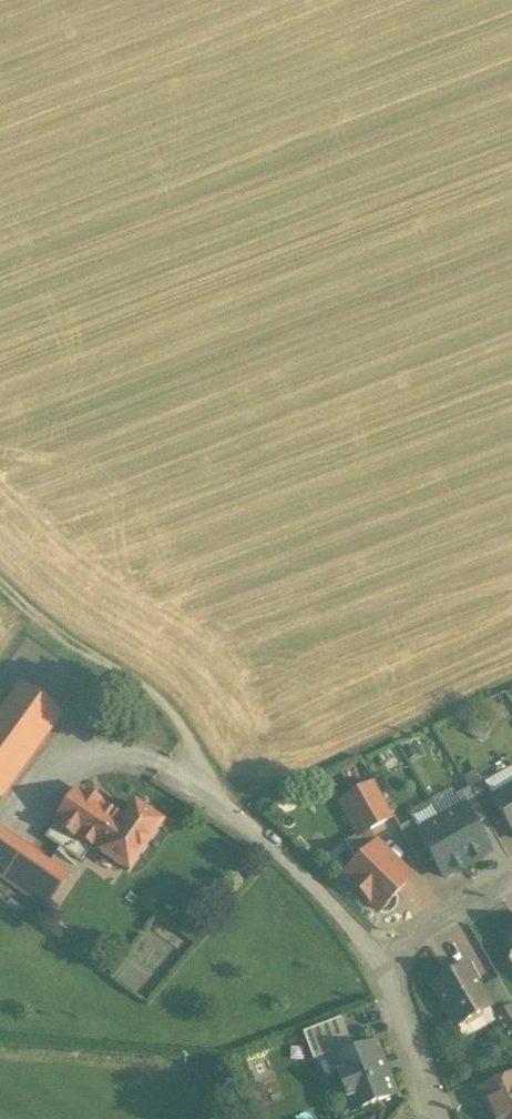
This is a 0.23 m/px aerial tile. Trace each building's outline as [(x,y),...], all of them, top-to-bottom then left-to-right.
[(0,715),(0,800),(61,715),(21,686),(0,715)] [(490,796),(476,773),(463,781),(468,790),(476,804),(490,796)] [(374,785),(341,804),(359,836),(359,838),(369,832),(392,819),(374,785)] [(492,801),(511,836),(511,789),(492,801)] [(476,804),(468,790),(455,797),(462,810),(463,809),(474,827),(486,821),(476,804)] [(85,796),(78,791),(55,823),(55,824),(44,839),(80,864),(92,848),(100,854),(122,822),(98,805),(99,804),(86,795),(85,796)] [(122,822),(100,854),(128,873),(162,825),(134,805),(122,822)] [(462,810),(440,822),(467,869),(473,865),(472,863),(489,854),(474,827),(463,809),(462,810)] [(411,822),(398,830),(416,861),(428,854),(417,835),(418,834),(411,822)] [(467,869),(440,822),(418,834),(417,835),(428,854),(442,880),(459,871),(460,873),(467,869)] [(0,832),(0,878),(9,884),(31,853),(0,832)] [(359,838),(359,836),(343,845),(355,867),(376,846),(377,847),(369,832),(359,838)] [(355,867),(343,878),(378,913),(406,886),(405,885),(405,876),(377,847),(376,846),(355,867)] [(67,879),(31,853),(9,884),(45,910),(67,879)] [(466,966),(434,985),(446,1006),(443,1008),(456,1029),(490,1010),(466,966)] [(511,1008),(494,1019),(510,1047),(511,1046),(511,1008)] [(340,1020),(303,1034),(313,1061),(329,1054),(333,1063),(353,1055),(340,1020)] [(353,1055),(333,1063),(347,1100),(355,1096),(360,1109),(393,1096),(374,1047),(353,1055)] [(482,1092),(493,1117),(492,1118),(511,1118),(511,1079),(482,1092)]
